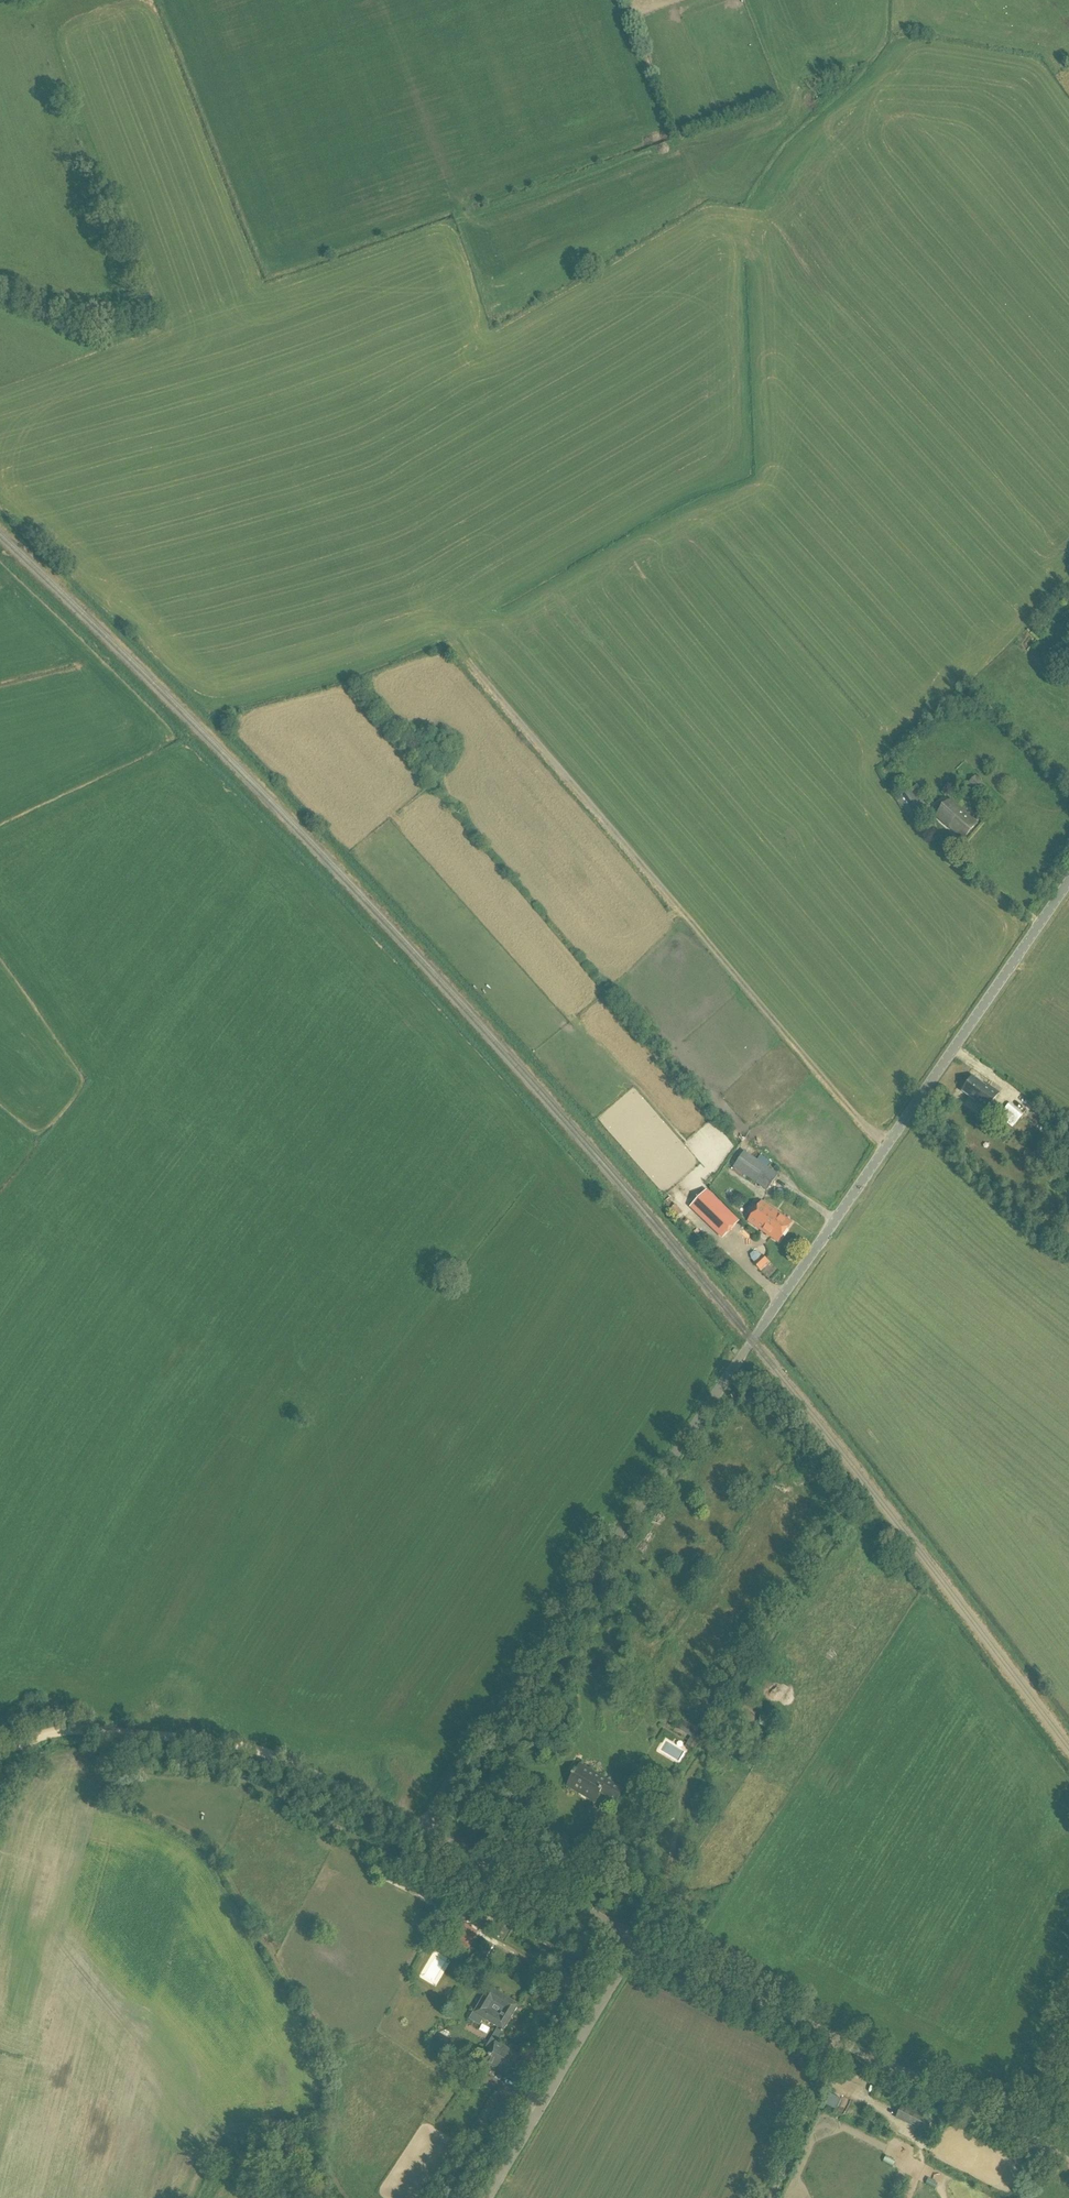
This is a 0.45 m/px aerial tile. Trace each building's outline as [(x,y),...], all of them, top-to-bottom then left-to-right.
[(980,793),(987,787),(977,776),(969,783),(980,793)] [(909,792),(902,796),(914,814),(921,809),(909,792)] [(964,839),(976,825),(957,807),(944,821),(964,839)] [(987,1111),(999,1093),(988,1085),(987,1087),(973,1077),(963,1091),(976,1101),(975,1103),(987,1111)] [(1015,1125),(1015,1124),(1022,1116),(1009,1105),(1002,1114),(1015,1125)] [(744,1151),(733,1168),(767,1191),(778,1174),(744,1151)] [(707,1190),(698,1199),(690,1207),(723,1239),(740,1221),(707,1190)] [(778,1221),(782,1215),(762,1202),(749,1221),(762,1230),(771,1217),(778,1221)] [(771,1217),(762,1230),(779,1241),(792,1222),(782,1215),(778,1221),(771,1217)] [(710,1250),(712,1241),(704,1239),(701,1248),(710,1250)] [(760,1270),(768,1262),(761,1255),(754,1264),(760,1270)] [(684,1720),(680,1726),(680,1727),(694,1736),(688,1747),(695,1751),(705,1733),(684,1720)] [(681,1751),(686,1741),(673,1735),(669,1745),(681,1751)] [(617,1801),(623,1790),(580,1765),(569,1785),(596,1801),(602,1792),(617,1801)] [(499,1923),(494,1934),(506,1940),(512,1930),(499,1923)] [(465,1925),(455,1942),(470,1950),(479,1933),(465,1925)] [(551,1946),(557,1935),(546,1928),(539,1939),(551,1946)] [(437,1951),(433,1967),(444,1970),(448,1954),(437,1951)] [(441,1978),(444,1974),(431,1966),(428,1970),(441,1978)] [(504,2030),(519,2004),(489,1987),(474,2013),(504,2030)] [(506,2074),(518,2054),(496,2041),(484,2062),(506,2074)] [(501,2100),(489,2122),(503,2130),(516,2108),(501,2100)] [(894,2117),(924,2132),(931,2119),(900,2104),(894,2117)]
